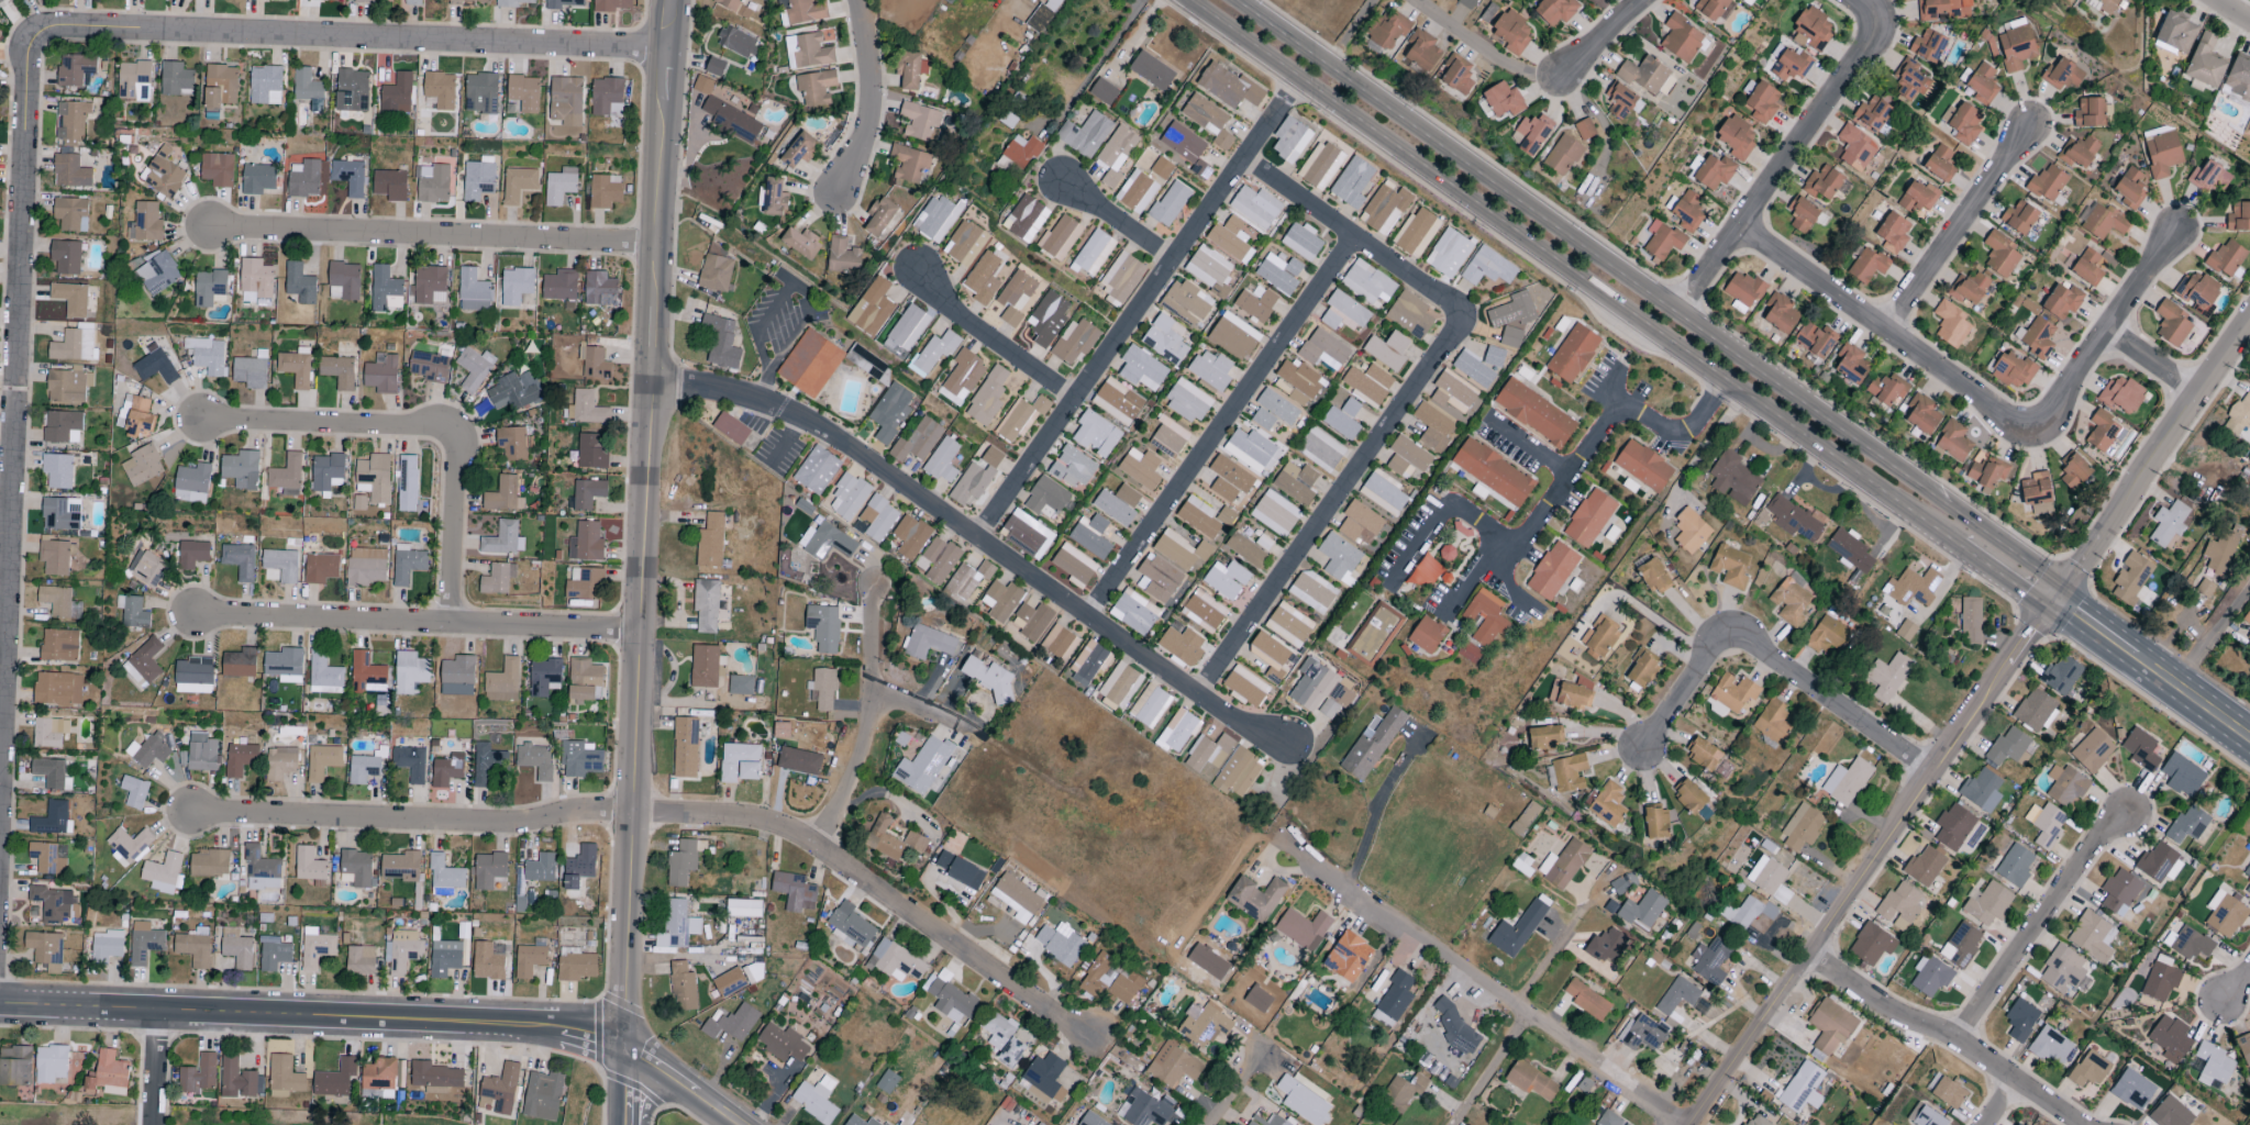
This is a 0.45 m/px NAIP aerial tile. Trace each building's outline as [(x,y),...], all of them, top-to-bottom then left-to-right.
[(497,8),(497,0),(535,0),(535,4),(518,3),(518,9),(497,8)] [(546,11),(562,11),(562,5),(585,7),(585,0),(547,0),(546,11)] [(595,13),(616,13),(616,9),(632,9),(632,0),(595,0),(595,13)] [(747,20),(752,11),(740,5),(743,0),(714,0),(713,3),(747,20)] [(815,2),(815,0),(788,0),(790,10),(778,13),(782,29),(826,18),(822,0),(815,2)] [(1025,25),(1038,34),(1062,0),(1043,0),(1025,25)] [(1475,13),(1482,0),(1459,0),(1457,3),(1475,13)] [(1559,20),(1564,25),(1581,7),(1574,0),(1543,0),(1533,11),(1551,28),(1559,20)] [(1693,9),(1715,24),(1731,0),(1699,0),(1693,9)] [(1919,22),(1937,21),(1972,18),(1971,0),(1918,0),(1919,22)] [(2086,0),(2111,16),(2120,0),(2086,0)] [(1797,34),(1793,39),(1818,55),(1832,35),(1824,29),(1831,19),(1808,4),(1791,30),(1797,34)] [(1519,58),(1534,25),(1503,11),(1491,35),(1507,42),(1503,50),(1519,58)] [(1389,52),(1399,36),(1404,39),(1413,25),(1393,13),(1386,23),(1377,17),(1365,38),(1389,52)] [(2165,13),(2154,47),(2188,56),(2198,22),(2165,13)] [(1664,26),(1670,30),(1659,46),(1688,64),(1706,36),(1672,14),(1664,26)] [(1997,36),(2006,74),(2023,71),(2020,61),(2036,57),(2027,18),(2003,24),(2005,34),(1997,36)] [(761,42),(726,24),(716,43),(751,62),(761,42)] [(1934,64),(1946,39),(1925,28),(1921,38),(1915,35),(1907,52),(1934,64)] [(1433,46),(1437,40),(1420,29),(1402,58),(1429,74),(1442,52),(1433,46)] [(2216,90),(2227,62),(2209,55),(2217,37),(2202,31),(2184,77),(2216,90)] [(784,38),(789,71),(836,63),(833,47),(822,49),(820,33),(784,38)] [(1784,83),(1790,74),(1799,81),(1813,61),(1800,51),(1797,56),(1786,48),(1769,73),(1784,83)] [(1176,74),(1142,49),(1128,69),(1163,94),(1176,74)] [(921,53),(897,52),(896,76),(902,76),(902,91),(919,92),(919,74),(928,75),(928,61),(921,61),(921,53)] [(1467,78),(1473,67),(1450,53),(1435,78),(1466,97),(1474,83),(1467,78)] [(58,87),(82,88),(83,74),(96,74),(96,56),(58,55),(58,87)] [(1661,101),(1677,77),(1645,56),(1638,68),(1625,60),(1617,72),(1661,101)] [(2058,91),(2064,83),(2075,90),(2086,73),(2059,56),(2043,81),(2058,91)] [(727,62),(709,57),(705,73),(722,78),(727,62)] [(2249,98),(2249,59),(2229,59),(2229,98),(2249,98)] [(1241,75),(1238,79),(1212,61),(1196,84),(1235,110),(1242,99),(1256,108),(1267,92),(1241,75)] [(1972,99),(1986,109),(2000,87),(1991,81),(1997,72),(1981,61),(1965,86),(1975,93),(1972,99)] [(119,100),(148,101),(148,85),(151,85),(151,63),(119,62),(119,100)] [(193,96),(194,70),(183,70),(183,62),(162,62),(161,96),(193,96)] [(1931,81),(1902,62),(1891,78),(1904,86),(1898,95),(1911,103),(1917,94),(1921,96),(1931,81)] [(237,104),(237,66),(206,65),(205,109),(220,109),(220,104),(237,104)] [(250,105),(281,105),(282,67),(251,67),(250,105)] [(294,99),(323,100),(323,82),(311,82),(311,68),(294,68),(294,99)] [(336,111),(368,112),(368,71),(336,71),(336,111)] [(806,108),(830,105),(827,88),(838,86),(836,71),(795,76),(797,93),(804,92),(806,108)] [(380,114),(411,114),(412,72),(395,72),(395,87),(380,86),(380,114)] [(436,111),(454,111),(455,74),(424,73),(423,98),(436,98),(436,111)] [(465,113),(497,114),(498,75),(466,74),(465,113)] [(715,82),(698,75),(692,89),(709,96),(715,82)] [(539,77),(507,77),(507,101),(520,101),(520,114),(538,115),(539,77)] [(550,121),(562,121),(562,128),(581,128),(582,78),(550,78),(550,121)] [(1110,107),(1119,89),(1097,78),(1088,95),(1110,107)] [(592,117),(623,117),(623,80),(593,79),(592,117)] [(1773,105),(1780,95),(1760,80),(1741,108),(1766,126),(1778,108),(1773,105)] [(1622,122),(1639,98),(1615,81),(1605,96),(1614,103),(1608,112),(1622,122)] [(1512,117),(1526,109),(1515,87),(1508,91),(1504,82),(1482,92),(1496,118),(1509,112),(1512,117)] [(1180,114),(1216,136),(1229,116),(1194,93),(1180,114)] [(751,147),(763,125),(709,95),(700,111),(720,123),(717,128),(751,147)] [(1878,133),(1894,109),(1873,95),(1867,104),(1862,101),(1852,116),(1878,133)] [(2078,99),(2078,109),(2074,110),(2074,128),(2104,127),(2104,98),(2078,99)] [(84,115),(91,115),(91,103),(57,102),(56,140),(84,141),(84,115)] [(1980,128),(1977,126),(1983,115),(1961,102),(1957,111),(1949,106),(1940,121),(1957,131),(1952,139),(1968,148),(1980,128)] [(903,137),(935,144),(942,111),(903,103),(899,120),(906,121),(903,137)] [(1114,124),(1093,110),(1079,130),(1066,120),(1054,137),(1089,161),(1114,124)] [(1524,118),(1514,131),(1525,139),(1518,149),(1531,158),(1556,125),(1539,112),(1531,123),(1524,118)] [(1728,154),(1741,163),(1760,134),(1730,114),(1714,138),(1732,150),(1728,154)] [(1292,165),(1313,133),(1287,116),(1274,136),(1279,139),(1271,151),(1292,165)] [(1582,142),(1596,135),(1588,118),(1574,125),(1582,142)] [(1207,144),(1172,121),(1158,142),(1193,165),(1189,171),(1205,182),(1213,169),(1198,159),(1207,144)] [(1836,138),(1847,144),(1837,160),(1861,174),(1875,150),(1867,144),(1870,138),(1845,123),(1836,138)] [(1095,160),(1109,169),(1100,183),(1113,191),(1122,176),(1117,172),(1139,138),(1119,124),(1095,160)] [(1212,143),(1226,152),(1235,138),(1221,129),(1212,143)] [(793,172),(819,144),(804,131),(779,159),(793,172)] [(1564,178),(1584,148),(1563,133),(1542,163),(1564,178)] [(2183,164),(2176,133),(2144,140),(2152,181),(2169,178),(2167,167),(2183,164)] [(1030,136),(1026,142),(1016,135),(1001,155),(1025,172),(1044,146),(1030,136)] [(2100,145),(2086,136),(2081,145),(2069,137),(2055,158),(2070,168),(2073,163),(2085,170),(2100,145)] [(1345,155),(1319,140),(1297,176),(1323,192),(1345,155)] [(188,174),(166,160),(172,150),(162,144),(139,180),(171,200),(188,174)] [(918,185),(922,169),(928,171),(932,155),(893,144),(888,160),(898,163),(894,178),(918,185)] [(1956,169),(1947,164),(1954,152),(1937,144),(1923,170),(1948,184),(1956,169)] [(1713,192),(1719,182),(1725,186),(1737,166),(1723,157),(1719,162),(1706,153),(1694,171),(1697,173),(1693,179),(1713,192)] [(54,186),(92,187),(92,169),(79,169),(79,155),(55,154),(54,186)] [(211,187),(233,188),(234,155),(201,154),(200,180),(212,180),(211,187)] [(1330,195),(1359,210),(1365,198),(1360,196),(1375,168),(1351,155),(1330,195)] [(1149,171),(1164,181),(1174,167),(1159,157),(1149,171)] [(2195,168),(2186,181),(2207,196),(2215,185),(2223,191),(2233,177),(2208,159),(2200,171),(2195,168)] [(288,197),(320,197),(320,160),(302,160),(302,165),(288,165),(288,197)] [(347,199),(362,200),(364,162),(330,161),(329,181),(347,182),(347,199)] [(483,163),(464,162),(463,202),(480,203),(480,193),(494,194),(494,163),(483,163)] [(2033,175),(2025,188),(2051,205),(2069,177),(2048,164),(2038,178),(2033,175)] [(277,167),(243,165),(242,195),(262,196),(262,189),(276,190),(277,167)] [(1801,191),(1815,199),(1817,195),(1831,202),(1844,176),(1823,165),(1818,175),(1811,171),(1801,191)] [(449,166),(417,166),(416,202),(449,202),(449,166)] [(2120,202),(2133,212),(2146,193),(2139,188),(2146,178),(2129,166),(2112,190),(2123,198),(2120,202)] [(577,168),(561,168),(561,174),(546,174),(545,207),(561,207),(562,193),(576,193),(577,168)] [(538,170),(504,169),(503,206),(519,207),(519,191),(538,191),(538,170)] [(1143,214),(1158,184),(1131,170),(1116,200),(1143,214)] [(372,195),(387,195),(387,202),(406,202),(407,172),(373,172),(372,195)] [(611,209),(611,202),(621,203),(622,176),(590,175),(590,209),(611,209)] [(782,193),(782,178),(764,178),(764,216),(787,216),(787,193),(782,193)] [(1149,217),(1169,229),(1191,191),(1172,179),(1149,217)] [(1398,186),(1396,187),(1385,180),(1358,220),(1385,238),(1414,197),(1398,186)] [(1928,212),(1941,193),(1927,184),(1924,187),(1913,180),(1897,205),(1914,217),(1921,207),(1928,212)] [(1259,190),(1257,194),(1241,185),(1228,209),(1267,231),(1283,203),(1259,190)] [(1701,199),(1686,189),(1670,214),(1680,220),(1677,226),(1692,235),(1705,216),(1695,209),(1701,199)] [(939,245),(962,208),(935,192),(913,229),(939,245)] [(1050,211),(1025,194),(1003,228),(1028,245),(1050,211)] [(900,208),(879,196),(868,216),(871,217),(864,231),(881,240),(900,208)] [(1786,210),(1796,216),(1789,226),(1805,236),(1820,210),(1795,196),(1786,210)] [(86,232),(87,199),(54,198),(53,220),(60,220),(60,232),(86,232)] [(2027,236),(2039,210),(2017,201),(2014,209),(2006,206),(1999,223),(2027,236)] [(2124,236),(2132,222),(2095,201),(2080,229),(2102,241),(2110,228),(2124,236)] [(162,241),(162,220),(158,220),(158,203),(135,202),(135,223),(127,223),(127,240),(162,241)] [(2249,203),(2231,203),(2231,215),(2226,215),(2226,232),(2249,232),(2249,203)] [(1442,221),(1416,206),(1393,245),(1418,260),(1442,221)] [(1908,239),(1904,236),(1911,225),(1890,211),(1874,235),(1884,241),(1881,247),(1897,257),(1908,239)] [(1050,234),(1046,231),(1036,246),(1061,263),(1083,228),(1063,214),(1050,234)] [(1239,231),(1244,224),(1231,215),(1222,228),(1215,223),(1204,239),(1244,266),(1254,251),(1244,244),(1248,237),(1239,231)] [(968,269),(989,235),(963,219),(942,253),(968,269)] [(1646,232),(1652,235),(1642,251),(1661,263),(1671,247),(1679,252),(1687,239),(1654,219),(1646,232)] [(1310,264),(1324,243),(1313,236),(1315,233),(1295,220),(1280,243),(1310,264)] [(804,230),(801,235),(789,227),(780,241),(811,262),(824,243),(804,230)] [(1473,243),(1445,227),(1425,265),(1453,280),(1473,243)] [(1071,265),(1091,280),(1117,243),(1096,229),(1071,265)] [(1983,265),(2005,280),(2021,256),(2013,251),(2016,246),(1992,229),(1982,243),(1993,251),(1983,265)] [(846,239),(829,239),(828,273),(860,274),(861,249),(846,249),(846,239)] [(2223,247),(2216,243),(2203,264),(2230,280),(2247,252),(2228,240),(2223,247)] [(80,276),(80,242),(50,241),(50,262),(55,263),(55,275),(80,276)] [(698,286),(726,293),(734,261),(724,258),(726,248),(708,244),(698,286)] [(1183,271),(1225,298),(1229,290),(1223,286),(1235,267),(1200,245),(1183,271)] [(1519,270),(1481,245),(1460,277),(1475,287),(1482,275),(1493,283),(1497,278),(1508,286),(1519,270)] [(1847,274),(1865,286),(1874,271),(1882,276),(1891,262),(1865,245),(1847,274)] [(2103,273),(2098,270),(2104,258),(2085,246),(2070,273),(2095,288),(2103,273)] [(182,277),(164,250),(153,258),(134,271),(152,298),(182,277)] [(1001,260),(985,250),(962,286),(975,294),(972,299),(984,308),(1000,283),(990,276),(1001,260)] [(1123,304),(1147,268),(1122,251),(1097,287),(1123,304)] [(1376,297),(1385,304),(1398,286),(1357,258),(1340,284),(1371,305),(1376,297)] [(272,300),(273,266),(262,266),(262,259),(242,259),(241,300),(272,300)] [(297,305),(316,305),(316,277),(302,277),(302,262),(286,262),(285,296),(297,296),(297,305)] [(359,301),(359,264),(329,263),(328,300),(359,301)] [(388,279),(389,265),(372,265),(372,312),(386,312),(387,297),(402,298),(402,280),(388,279)] [(491,311),(492,283),(475,282),(476,267),(460,267),(459,311),(491,311)] [(502,307),(520,307),(520,294),(534,294),(534,270),(502,269),(502,307)] [(1013,328),(1040,285),(1016,269),(996,301),(1006,308),(999,320),(1013,328)] [(1721,294),(1742,308),(1743,307),(1749,311),(1765,287),(1738,269),(1721,294)] [(556,276),(543,276),(542,300),(576,301),(577,270),(556,270),(556,276)] [(212,308),(212,296),(227,297),(227,272),(196,271),(195,308),(212,308)] [(607,272),(585,272),(584,306),(617,307),(617,280),(606,279),(607,272)] [(1946,295),(1961,304),(1963,300),(1975,308),(1991,282),(1976,273),(1971,281),(1959,274),(1946,295)] [(2222,287),(2203,274),(2198,283),(2188,276),(2175,296),(2186,304),(2188,300),(2205,312),(2222,287)] [(891,285),(876,275),(845,321),(873,340),(896,306),(883,297),(891,285)] [(1175,278),(1160,303),(1198,326),(1213,301),(1175,278)] [(2058,280),(2041,309),(2062,321),(2068,311),(2074,314),(2085,296),(2058,280)] [(87,285),(50,284),(49,300),(66,300),(66,319),(85,319),(87,285)] [(1278,297),(1256,286),(1251,295),(1241,290),(1232,307),(1263,324),(1278,297)] [(1038,334),(1032,343),(1046,351),(1066,317),(1063,316),(1071,304),(1047,289),(1025,325),(1038,334)] [(1424,313),(1429,307),(1404,289),(1384,317),(1420,341),(1434,321),(1424,313)] [(1334,331),(1340,323),(1356,334),(1370,313),(1335,290),(1325,304),(1329,307),(1320,322),(1334,331)] [(1511,302),(1485,312),(1492,330),(1516,320),(1519,327),(1538,320),(1525,290),(1508,296),(1511,302)] [(1787,336),(1800,315),(1790,310),(1794,303),(1775,291),(1758,318),(1787,336)] [(1933,336),(1956,350),(1971,326),(1963,321),(1967,315),(1941,299),(1933,313),(1943,320),(1933,336)] [(2154,335),(2177,349),(2193,325),(2184,320),(2187,315),(2163,299),(2154,313),(2164,320),(2154,335)] [(1243,363),(1261,336),(1225,311),(1206,338),(1243,363)] [(1190,347),(1176,338),(1183,328),(1159,313),(1140,343),(1177,367),(1190,347)] [(742,350),(731,348),(736,321),(703,315),(700,330),(713,333),(706,364),(738,370),(742,350)] [(1051,354),(1070,367),(1080,352),(1086,356),(1101,333),(1076,316),(1051,354)] [(2019,328),(2012,338),(2042,361),(2054,346),(2047,341),(2056,330),(2037,316),(2025,332),(2019,328)] [(1792,342),(1822,362),(1836,340),(1806,320),(1792,342)] [(1571,386),(1602,340),(1576,322),(1545,368),(1571,386)] [(1519,349),(1523,331),(1504,326),(1499,345),(1519,349)] [(1313,366),(1318,359),(1329,366),(1328,367),(1337,373),(1351,350),(1315,327),(1297,356),(1313,366)] [(776,376),(815,400),(845,353),(806,328),(776,376)] [(48,360),(97,361),(97,350),(93,350),(93,330),(63,329),(63,343),(48,343),(48,360)] [(932,335),(908,369),(924,379),(942,353),(950,358),(962,340),(947,330),(940,340),(932,335)] [(1384,344),(1371,336),(1362,350),(1397,373),(1406,359),(1401,356),(1410,342),(1393,331),(1384,344)] [(224,378),(225,341),(183,340),(183,349),(193,350),(192,367),(206,368),(206,378),(224,378)] [(1842,359),(1834,370),(1858,386),(1872,366),(1862,359),(1865,354),(1845,341),(1836,355),(1842,359)] [(179,379),(157,342),(146,348),(150,354),(132,365),(142,382),(158,372),(167,386),(179,379)] [(1169,370),(1130,345),(1120,360),(1125,364),(1117,375),(1136,387),(1138,383),(1154,393),(1169,370)] [(1482,363),(1501,369),(1506,352),(1488,345),(1482,363)] [(469,374),(459,388),(471,397),(497,361),(484,351),(480,357),(466,347),(454,363),(469,374)] [(603,348),(584,347),(583,378),(612,379),(612,363),(603,362),(603,348)] [(988,364),(962,347),(953,361),(957,364),(941,390),(963,403),(988,364)] [(276,373),(294,374),(293,391),(309,392),(310,349),(297,348),(297,355),(276,354),(276,373)] [(1187,371),(1221,393),(1231,379),(1225,375),(1233,364),(1218,354),(1215,358),(1202,349),(1187,371)] [(1451,367),(1486,390),(1497,373),(1462,350),(1451,367)] [(2037,367),(2025,358),(2022,363),(2004,351),(1989,373),(2019,394),(2037,367)] [(446,384),(449,356),(410,353),(408,375),(423,376),(422,382),(446,384)] [(363,387),(376,388),(376,394),(397,394),(397,355),(375,355),(375,364),(363,364),(363,387)] [(1275,376),(1278,378),(1272,387),(1307,409),(1324,381),(1287,357),(1275,376)] [(266,390),(267,359),(233,358),(232,382),(246,383),(246,390),(266,390)] [(353,392),(354,358),(318,358),(318,376),(336,377),(336,392),(353,392)] [(987,428),(1003,402),(996,398),(1011,374),(995,364),(964,414),(987,428)] [(1376,408),(1395,380),(1370,364),(1363,375),(1350,367),(1341,382),(1353,390),(1352,392),(1376,408)] [(47,370),(47,403),(85,403),(85,387),(93,387),(93,373),(82,373),(82,366),(71,365),(71,371),(47,370)] [(1479,392),(1445,368),(1433,386),(1437,389),(1429,400),(1442,409),(1445,403),(1463,415),(1479,392)] [(495,411),(510,404),(513,412),(543,398),(530,371),(516,377),(514,372),(495,381),(497,386),(486,391),(495,411)] [(1873,377),(1864,393),(1890,407),(1895,398),(1901,402),(1910,385),(1887,372),(1882,382),(1873,377)] [(1090,402),(1127,428),(1145,402),(1108,377),(1090,402)] [(1492,404),(1561,449),(1578,423),(1509,378),(1492,404)] [(1214,398),(1178,379),(1163,406),(1199,425),(1214,398)] [(2147,391),(2128,379),(2122,388),(2109,379),(2097,398),(2129,418),(2147,391)] [(868,419),(881,427),(873,438),(886,447),(910,409),(906,406),(913,395),(892,381),(868,419)] [(2249,384),(2221,429),(2237,439),(2246,425),(2249,428),(2249,384)] [(1300,412),(1265,388),(1255,403),(1290,427),(1300,412)] [(607,408),(593,408),(594,390),(574,389),(573,406),(567,406),(567,422),(607,423),(607,408)] [(1905,422),(1929,437),(1942,417),(1932,410),(1935,404),(1916,392),(1907,407),(1912,410),(1905,422)] [(1017,397),(994,433),(1011,444),(1017,434),(1022,438),(1038,415),(1042,418),(1052,403),(1039,395),(1032,407),(1017,397)] [(1352,442),(1361,427),(1351,421),(1361,405),(1348,398),(1340,412),(1330,406),(1320,423),(1352,442)] [(1411,416),(1427,427),(1418,441),(1440,456),(1449,442),(1443,437),(1453,423),(1421,402),(1411,416)] [(1276,420),(1259,408),(1250,420),(1267,432),(1276,420)] [(1104,460),(1122,434),(1086,409),(1076,423),(1080,426),(1071,440),(1086,450),(1090,445),(1098,450),(1095,454),(1104,460)] [(2123,427),(2098,409),(2089,421),(2095,426),(2085,441),(2103,454),(2123,427)] [(81,444),(82,413),(45,412),(45,443),(81,444)] [(751,429),(721,413),(712,430),(742,446),(751,429)] [(906,442),(899,437),(887,455),(900,464),(908,453),(922,462),(944,430),(923,416),(906,442)] [(1191,434),(1163,417),(1150,438),(1177,455),(1191,434)] [(1967,429),(1949,419),(1934,447),(1963,463),(1974,444),(1962,437),(1967,429)] [(1346,447),(1311,427),(1296,453),(1331,474),(1346,447)] [(524,428),(496,429),(496,448),(503,448),(503,462),(525,461),(524,428)] [(1251,431),(1247,436),(1236,429),(1222,450),(1263,477),(1280,450),(1251,431)] [(601,435),(578,434),(577,469),(607,470),(608,448),(601,448),(601,435)] [(1401,477),(1409,465),(1423,473),(1433,457),(1398,435),(1389,450),(1395,453),(1385,468),(1401,477)] [(958,472),(947,465),(960,446),(945,436),(921,471),(936,481),(938,477),(949,484),(958,472)] [(1450,465),(1520,508),(1536,481),(1466,438),(1450,465)] [(1659,493),(1675,468),(1628,439),(1613,465),(1659,493)] [(133,489),(165,472),(151,444),(129,455),(131,459),(120,465),(133,489)] [(1098,465),(1066,444),(1048,473),(1072,489),(1076,482),(1084,487),(1098,465)] [(819,497),(842,463),(815,445),(792,479),(819,497)] [(971,462),(948,497),(963,507),(970,496),(976,500),(1005,457),(990,446),(980,460),(988,465),(984,471),(971,462)] [(1161,461),(1146,451),(1142,456),(1131,448),(1116,469),(1151,493),(1161,479),(1153,473),(1161,461)] [(1708,474),(1715,479),(1710,487),(1725,496),(1745,508),(1763,480),(1738,464),(1742,459),(1725,448),(1708,474)] [(238,457),(221,456),(220,479),(235,479),(235,490),(258,491),(259,452),(238,451),(238,457)] [(2061,463),(2067,469),(2057,479),(2073,493),(2093,470),(2072,451),(2061,463)] [(267,469),(266,488),(282,488),(282,495),(300,495),(301,452),(286,452),(285,469),(267,469)] [(390,455),(369,454),(369,461),(356,460),(355,490),(369,490),(368,505),(388,505),(390,455)] [(73,455),(42,455),(42,474),(48,474),(47,489),(72,490),(73,455)] [(1208,470),(1218,476),(1209,490),(1231,504),(1239,491),(1246,495),(1256,479),(1217,455),(1208,470)] [(2003,482),(2009,470),(1976,455),(1965,478),(1992,490),(1997,479),(2003,482)] [(330,493),(331,479),(344,479),(345,456),(313,456),(312,492),(330,493)] [(397,512),(417,513),(418,456),(399,456),(397,512)] [(1310,490),(1319,473),(1304,465),(1301,470),(1285,462),(1271,487),(1307,507),(1316,493),(1310,490)] [(173,501),(206,504),(210,465),(196,463),(196,469),(177,467),(173,501)] [(1358,495),(1397,517),(1407,497),(1397,492),(1401,485),(1373,469),(1358,495)] [(872,489),(848,472),(825,507),(849,523),(872,489)] [(2023,506),(2031,505),(2032,516),(2044,514),(2043,502),(2051,501),(2048,472),(2030,474),(2031,480),(2020,481),(2023,506)] [(482,510),(523,511),(524,499),(517,499),(517,475),(498,475),(498,493),(483,493),(482,510)] [(1022,504),(1050,523),(1070,495),(1043,475),(1022,504)] [(573,512),(591,512),(592,497),(606,498),(607,481),(574,481),(573,512)] [(1114,496),(1133,509),(1141,496),(1123,484),(1114,496)] [(1618,505),(1592,487),(1561,533),(1587,550),(1618,505)] [(1302,514),(1268,489),(1249,515),(1283,539),(1302,514)] [(1091,507),(1127,528),(1137,512),(1101,491),(1091,507)] [(1813,544),(1825,522),(1775,492),(1764,510),(1777,518),(1773,525),(1792,537),(1794,533),(1813,544)] [(863,534),(879,545),(901,513),(874,494),(858,518),(869,526),(863,534)] [(1222,526),(1211,518),(1215,512),(1190,495),(1175,516),(1212,541),(1222,526)] [(80,531),(81,500),(43,498),(42,530),(80,531)] [(1343,514),(1347,517),(1337,531),(1354,543),(1358,538),(1369,546),(1385,522),(1353,499),(1343,514)] [(2163,550),(2174,534),(2179,538),(2185,527),(2181,525),(2190,510),(2175,500),(2167,511),(2160,507),(2152,519),(2159,523),(2148,540),(2163,550)] [(1037,562),(1055,536),(1015,508),(997,535),(1037,562)] [(1681,532),(1673,541),(1691,556),(1713,530),(1686,508),(1672,525),(1681,532)] [(724,513),(706,512),(706,530),(698,530),(696,567),(722,568),(724,513)] [(932,531),(906,513),(891,535),(903,543),(896,552),(911,562),(932,531)] [(1090,522),(1082,516),(1067,538),(1103,561),(1113,546),(1099,537),(1109,523),(1095,514),(1090,522)] [(480,538),(480,553),(524,554),(524,538),(517,538),(517,520),(498,520),(497,538),(480,538)] [(808,527),(796,546),(822,562),(831,548),(849,559),(858,544),(821,521),(815,531),(808,527)] [(599,539),(599,522),(577,522),(576,539),(568,538),(568,560),(603,561),(604,539),(599,539)] [(1825,548),(1866,575),(1876,561),(1865,553),(1867,549),(1856,541),(1858,538),(1839,526),(1825,548)] [(2208,540),(2201,556),(2209,559),(2205,571),(2224,578),(2241,536),(2221,528),(2216,543),(2208,540)] [(1201,540),(1197,548),(1165,529),(1152,551),(1189,572),(1197,558),(1205,562),(1213,548),(1201,540)] [(1268,554),(1233,532),(1224,547),(1258,569),(1268,554)] [(1316,551),(1330,560),(1323,571),(1345,585),(1364,555),(1329,532),(1316,551)] [(1266,552),(1273,543),(1262,534),(1255,543),(1266,552)] [(1525,588),(1552,603),(1579,555),(1553,540),(1525,588)] [(209,562),(210,542),(179,542),(178,571),(194,571),(194,562),(209,562)] [(1050,563),(1070,577),(1067,581),(1081,591),(1099,566),(1064,543),(1050,563)] [(1751,556),(1718,544),(1708,571),(1722,576),(1719,583),(1742,591),(1748,577),(1743,576),(1751,556)] [(253,583),(254,546),(221,545),(220,566),(238,566),(237,583),(253,583)] [(427,572),(428,552),(409,551),(409,545),(395,545),(394,588),(409,588),(409,571),(427,572)] [(387,549),(348,549),(347,586),(369,587),(369,582),(386,582),(387,549)] [(166,564),(145,550),(129,575),(151,589),(166,564)] [(297,552),(262,551),(262,569),(280,570),(280,584),(297,585),(297,552)] [(2122,567),(2112,584),(2116,586),(2110,595),(2130,607),(2155,566),(2131,551),(2121,567),(2122,567)] [(1142,576),(1135,587),(1165,606),(1184,575),(1148,553),(1136,572),(1142,576)] [(339,579),(339,555),(305,555),(305,585),(326,585),(326,579),(339,579)] [(1406,579),(1423,594),(1444,569),(1427,555),(1406,579)] [(1650,596),(1671,587),(1658,557),(1638,566),(1650,596)] [(962,562),(942,593),(963,606),(982,577),(988,582),(997,569),(983,560),(976,572),(962,562)] [(1243,588),(1252,575),(1231,561),(1226,569),(1215,562),(1201,582),(1232,603),(1242,587),(1243,588)] [(508,595),(509,580),(516,580),(516,564),(490,564),(490,577),(480,577),(479,594),(508,595)] [(565,600),(602,600),(602,569),(571,568),(571,581),(565,581),(565,600)] [(1943,577),(1928,568),(1922,578),(1905,568),(1894,586),(1893,585),(1886,597),(1905,607),(1910,598),(1926,607),(1943,577)] [(1287,595),(1325,615),(1338,589),(1301,569),(1287,595)] [(1776,616),(1795,629),(1804,617),(1800,614),(1812,596),(1784,577),(1769,599),(1782,608),(1776,616)] [(2195,592),(2207,599),(2215,586),(2203,579),(2195,592)] [(719,581),(695,580),(694,612),(697,612),(697,634),(717,634),(719,581)] [(987,615),(1003,626),(1024,592),(1009,583),(1006,588),(994,580),(980,602),(991,609),(987,615)] [(71,588),(38,587),(38,603),(51,604),(51,618),(82,619),(82,603),(71,602),(71,588)] [(1161,612),(1127,587),(1108,613),(1142,638),(1161,612)] [(1229,611),(1197,588),(1179,613),(1212,635),(1229,611)] [(1512,625),(1498,615),(1505,604),(1480,588),(1460,617),(1471,624),(1476,615),(1483,620),(1471,639),(1486,649),(1497,633),(1503,638),(1512,625)] [(122,609),(122,627),(150,628),(150,612),(141,612),(142,597),(116,596),(115,609),(122,609)] [(1965,646),(1981,646),(1982,598),(1961,598),(1960,634),(1965,635),(1965,646)] [(1298,650),(1315,625),(1281,601),(1264,627),(1298,650)] [(1011,623),(1022,629),(1019,634),(1034,644),(1054,613),(1039,604),(1035,611),(1023,603),(1011,623)] [(839,607),(806,606),(805,629),(816,630),(815,654),(837,655),(839,607)] [(1372,669),(1402,620),(1378,606),(1348,654),(1372,669)] [(2242,621),(2249,626),(2249,608),(2242,621)] [(1621,628),(1598,614),(1580,643),(1603,658),(1621,628)] [(1830,646),(1838,652),(1852,634),(1826,614),(1803,643),(1821,657),(1830,646)] [(1407,641),(1432,656),(1448,631),(1423,615),(1407,641)] [(1895,635),(1908,643),(1918,627),(1905,619),(1895,635)] [(1080,641),(1056,623),(1040,646),(1064,663),(1080,641)] [(928,648),(952,657),(958,639),(913,624),(902,655),(923,662),(928,648)] [(1156,645),(1172,655),(1172,656),(1190,669),(1207,643),(1186,628),(1181,635),(1168,627),(1156,645)] [(41,661),(78,662),(79,631),(42,630),(41,661)] [(1246,651),(1276,672),(1273,676),(1275,678),(1292,653),(1260,631),(1246,651)] [(145,689),(163,672),(151,659),(164,647),(153,636),(122,664),(145,689)] [(1088,688),(1111,654),(1090,640),(1067,673),(1088,688)] [(1482,653),(1466,641),(1457,654),(1474,665),(1482,653)] [(718,647),(692,646),(691,687),(716,688),(718,647)] [(222,677),(256,678),(256,648),(241,647),(240,653),(223,653),(222,677)] [(264,653),(263,676),(279,676),(279,683),(302,684),(303,649),(280,648),(280,653),(264,653)] [(310,693),(343,694),(343,668),(326,668),(326,650),(310,650),(310,693)] [(352,684),(356,684),(356,692),(386,693),(387,666),(369,666),(369,651),(352,650),(352,684)] [(1659,660),(1641,651),(1626,679),(1644,688),(1659,660)] [(395,695),(418,696),(418,684),(429,684),(429,660),(417,659),(417,652),(396,652),(395,695)] [(1914,663),(1896,652),(1887,667),(1875,660),(1864,677),(1878,686),(1871,697),(1886,707),(1914,663)] [(474,696),(475,656),(454,656),(454,662),(441,661),(440,695),(474,696)] [(519,657),(503,656),(503,674),(484,674),(484,701),(518,702),(519,657)] [(1003,704),(1018,678),(990,663),(988,666),(969,656),(959,673),(995,693),(992,698),(1003,704)] [(1288,698),(1314,714),(1316,711),(1332,721),(1341,707),(1348,711),(1357,697),(1348,691),(1352,685),(1307,657),(1298,672),(1303,674),(1288,698)] [(2067,697),(2083,666),(2064,657),(2058,669),(2047,663),(2037,683),(2067,697)] [(175,659),(175,693),(213,694),(213,660),(175,659)] [(561,684),(562,661),(531,660),(530,697),(547,697),(547,683),(561,684)] [(569,683),(603,684),(603,666),(590,666),(590,660),(570,660),(569,683)] [(1114,709),(1116,706),(1122,710),(1144,678),(1120,661),(1095,697),(1114,709)] [(1272,689),(1236,665),(1220,687),(1256,712),(1272,689)] [(816,711),(832,712),(833,691),(836,692),(837,670),(813,669),(813,690),(817,690),(816,711)] [(81,706),(82,674),(35,673),(34,705),(81,706)] [(1761,689),(1741,675),(1737,681),(1724,673),(1708,697),(1736,715),(1747,698),(1753,702),(1761,689)] [(754,677),(729,676),(728,695),(753,696),(754,677)] [(1589,710),(1593,689),(1552,681),(1548,702),(1589,710)] [(1171,696),(1147,683),(1128,716),(1153,730),(1171,696)] [(595,701),(595,687),(569,686),(568,706),(583,706),(584,701),(595,701)] [(2039,735),(2059,705),(2032,687),(2012,717),(2039,735)] [(1780,746),(1791,727),(1781,720),(1789,708),(1771,697),(1751,728),(1780,746)] [(1340,769),(1365,784),(1406,714),(1391,706),(1382,721),(1372,715),(1340,769)] [(1178,754),(1201,722),(1179,708),(1154,744),(1166,753),(1169,748),(1178,754)] [(697,778),(698,718),(674,718),(673,778),(697,778)] [(33,747),(61,748),(61,735),(68,735),(69,719),(34,719),(33,747)] [(1563,748),(1563,727),(1530,728),(1531,749),(1563,748)] [(2035,743),(2010,727),(2003,738),(1999,736),(1982,762),(1996,771),(2006,756),(2020,766),(2035,743)] [(2150,753),(2158,743),(2134,727),(2120,747),(2132,756),(2129,759),(2151,774),(2161,760),(2150,753)] [(2116,748),(2094,728),(2069,755),(2091,776),(2116,748)] [(187,771),(218,772),(218,740),(206,740),(206,733),(188,732),(187,771)] [(954,748),(931,733),(912,764),(903,758),(891,777),(923,797),(954,748)] [(139,748),(132,742),(124,753),(145,770),(154,759),(162,765),(172,752),(149,734),(139,748)] [(1200,735),(1182,764),(1209,781),(1235,742),(1222,734),(1215,744),(1200,735)] [(1710,773),(1723,755),(1696,736),(1683,753),(1710,773)] [(507,771),(507,752),(489,752),(489,743),(474,742),(473,788),(489,788),(490,771),(507,771)] [(585,777),(585,773),(604,773),(603,751),(593,751),(593,742),(561,743),(561,766),(564,766),(564,778),(585,777)] [(721,781),(760,782),(761,745),(722,744),(721,781)] [(242,779),(242,764),(258,765),(259,746),(227,745),(226,778),(242,779)] [(516,767),(537,767),(537,782),(550,783),(552,747),(516,745),(516,767)] [(1238,746),(1210,785),(1225,796),(1229,790),(1241,799),(1265,765),(1238,746)] [(343,767),(343,747),(308,747),(308,784),(323,784),(323,767),(343,767)] [(823,756),(781,747),(777,767),(818,777),(823,756)] [(267,748),(265,782),(283,783),(284,773),(297,774),(298,749),(267,748)] [(424,786),(425,749),(392,748),(392,768),(409,768),(409,786),(424,786)] [(2170,778),(2166,785),(2190,800),(2207,774),(2173,752),(2160,772),(2170,778)] [(432,760),(432,788),(448,789),(448,779),(463,779),(463,754),(450,754),(450,760),(432,760)] [(1558,795),(1585,788),(1582,773),(1589,772),(1585,754),(1550,762),(1558,795)] [(381,758),(350,757),(349,785),(365,786),(366,776),(380,777),(381,758)] [(1836,765),(1820,791),(1848,809),(1873,768),(1855,757),(1847,771),(1836,765)] [(64,760),(31,759),(31,776),(45,776),(45,791),(63,791),(64,760)] [(2073,812),(2091,781),(2064,766),(2062,770),(2053,765),(2046,777),(2054,781),(2045,797),(2073,812)] [(2002,796),(1995,792),(2003,781),(1982,767),(1973,781),(1967,777),(1957,793),(1990,815),(2002,796)] [(128,792),(124,807),(142,811),(149,782),(122,776),(119,790),(128,792)] [(1671,792),(1694,815),(1709,801),(1686,777),(1671,792)] [(1627,811),(1618,804),(1626,794),(1607,781),(1598,793),(1593,789),(1581,806),(1613,829),(1627,811)] [(66,822),(67,801),(47,800),(46,818),(29,818),(28,834),(72,835),(72,822),(66,822)] [(1540,808),(1530,801),(1516,823),(1526,830),(1540,808)] [(1804,843),(1809,846),(1827,818),(1800,802),(1781,834),(1787,838),(1782,845),(1797,854),(1804,843)] [(1934,840),(1955,854),(1977,819),(1951,802),(1936,825),(1941,828),(1934,840)] [(2067,817),(2046,803),(2041,811),(2032,806),(2023,819),(2041,831),(2033,843),(2048,853),(2062,831),(2059,829),(2067,817)] [(2164,837),(2179,845),(2185,836),(2196,842),(2211,817),(2190,805),(2184,817),(2177,813),(2164,837)] [(1668,839),(1666,807),(1645,808),(1646,840),(1668,839)] [(863,845),(897,862),(905,847),(922,856),(930,841),(909,831),(903,843),(884,834),(892,818),(880,812),(863,845)] [(132,841),(119,828),(105,841),(115,851),(111,856),(125,870),(156,841),(144,828),(132,841)] [(1563,891),(1591,850),(1571,837),(1557,859),(1549,854),(1536,873),(1563,891)] [(687,888),(687,872),(696,872),(696,852),(704,852),(704,841),(678,840),(678,852),(668,852),(668,887),(687,888)] [(2137,871),(2160,884),(2164,877),(2172,882),(2185,859),(2153,841),(2137,871)] [(66,844),(28,843),(28,860),(37,860),(36,875),(66,876),(66,844)] [(2036,856),(2011,843),(1995,876),(2020,888),(2036,856)] [(281,890),(281,860),(260,860),(260,844),(246,844),(246,890),(281,890)] [(596,844),(580,844),(580,858),(564,858),(564,891),(580,891),(580,878),(595,878),(596,844)] [(1912,855),(1901,872),(1927,889),(1947,859),(1926,845),(1918,859),(1912,855)] [(327,880),(327,861),(313,861),(313,847),(297,846),(296,880),(327,880)] [(189,878),(228,879),(229,851),(207,850),(207,855),(190,854),(189,878)] [(182,855),(166,851),(163,865),(144,861),(140,880),(151,883),(150,890),(174,895),(182,855)] [(371,852),(340,851),(340,882),(352,882),(352,888),(376,889),(376,879),(371,878),(371,852)] [(421,852),(405,851),(405,856),(381,856),(381,878),(401,878),(401,882),(420,883),(421,852)] [(430,888),(465,889),(466,869),(444,868),(444,853),(431,853),(430,888)] [(555,853),(539,853),(538,862),(524,862),(524,881),(555,881),(555,853)] [(935,866),(948,871),(946,878),(976,890),(984,870),(941,853),(935,866)] [(475,892),(493,892),(493,878),(506,878),(507,855),(475,854),(475,892)] [(1779,886),(1788,872),(1761,855),(1744,881),(1784,907),(1792,894),(1779,886)] [(2102,890),(2107,894),(2100,905),(2121,919),(2144,885),(2118,867),(2102,890)] [(814,911),(817,886),(804,884),(805,876),(773,872),(771,892),(787,894),(785,912),(801,914),(802,909),(814,911)] [(1610,885),(1617,897),(1638,883),(1631,872),(1610,885)] [(1043,899),(1004,873),(989,895),(1017,913),(1013,919),(1025,927),(1043,899)] [(1262,925),(1288,886),(1274,877),(1263,892),(1240,877),(1224,900),(1262,925)] [(1960,910),(1987,928),(1994,918),(2001,922),(2016,897),(1990,880),(1981,895),(1972,890),(1960,910)] [(1922,896),(1901,881),(1893,893),(1889,890),(1874,912),(1904,933),(1920,910),(1915,906),(1922,896)] [(42,924),(62,925),(63,918),(75,919),(76,890),(28,889),(28,902),(42,903),(42,924)] [(1667,901),(1648,889),(1637,906),(1626,899),(1616,915),(1647,934),(1667,901)] [(2204,925),(2231,941),(2249,909),(2221,893),(2215,904),(2216,905),(2204,925)] [(1764,906),(1747,895),(1738,910),(1727,903),(1719,916),(1745,932),(1758,912),(1771,920),(1777,910),(1766,902),(1764,906)] [(1513,960),(1548,908),(1534,898),(1514,928),(1501,920),(1486,942),(1513,960)] [(686,900),(666,899),(665,934),(655,934),(655,947),(687,948),(687,935),(701,935),(701,919),(686,918),(686,900)] [(877,931),(851,912),(855,907),(843,899),(826,923),(835,929),(831,934),(848,946),(852,941),(864,950),(877,931)] [(761,918),(761,901),(727,900),(727,917),(761,918)] [(1319,911),(1311,923),(1288,908),(1274,930),(1312,954),(1334,920),(1319,911)] [(2107,946),(2117,931),(2086,910),(2066,941),(2104,966),(2114,951),(2107,946)] [(1889,957),(1899,943),(1867,921),(1847,951),(1872,969),(1883,952),(1889,957)] [(1962,971),(1978,948),(1975,946),(1982,935),(1961,921),(1938,955),(1962,971)] [(150,931),(150,923),(131,922),(130,967),(146,968),(147,951),(165,952),(165,931),(150,931)] [(1032,943),(1070,968),(1087,942),(1059,924),(1054,932),(1043,925),(1032,943)] [(2216,945),(2184,924),(2176,937),(2169,933),(2161,944),(2190,963),(2197,953),(2207,959),(2216,945)] [(1630,938),(1608,926),(1601,939),(1594,935),(1584,951),(1612,968),(1630,938)] [(336,936),(317,936),(317,928),(303,927),(302,973),(318,973),(319,956),(336,956),(336,936)] [(234,971),(251,972),(252,938),(238,938),(239,928),(221,928),(221,957),(235,957),(234,971)] [(1374,947),(1343,930),(1322,967),(1353,984),(1374,947)] [(108,966),(108,958),(123,958),(123,933),(86,932),(86,951),(92,951),(91,965),(108,966)] [(386,942),(386,972),(405,972),(405,960),(424,961),(424,941),(416,941),(416,932),(392,932),(392,943),(386,942)] [(24,949),(34,949),(34,964),(47,965),(47,975),(62,975),(62,934),(24,933),(24,949)] [(174,954),(192,955),(192,970),(209,970),(210,935),(174,934),(174,954)] [(1733,948),(1713,936),(1691,973),(1718,988),(1726,974),(1720,971),(1733,948)] [(259,972),(277,973),(277,963),(291,963),(292,945),(279,944),(279,938),(260,937),(259,972)] [(867,961),(899,984),(906,974),(918,982),(928,968),(885,937),(867,961)] [(546,966),(547,939),(534,938),(534,947),(517,946),(516,980),(532,980),(532,966),(546,966)] [(462,942),(431,942),(430,979),(447,979),(447,969),(461,969),(462,942)] [(504,979),(504,955),(492,955),(493,942),(474,942),(473,979),(504,979)] [(2086,961),(2059,944),(2036,979),(2062,996),(2070,984),(2082,992),(2092,975),(2081,968),(2086,961)] [(346,974),(374,975),(375,947),(347,947),(346,974)] [(558,981),(580,982),(580,978),(596,978),(597,955),(580,955),(580,948),(559,948),(558,981)] [(1144,980),(1099,952),(1076,989),(1089,997),(1089,996),(1097,1001),(1100,996),(1113,1003),(1115,999),(1128,1006),(1144,980)] [(1939,986),(1944,990),(1955,974),(1924,954),(1913,970),(1918,973),(1909,986),(1930,1000),(1939,986)] [(2170,968),(2172,961),(2157,955),(2140,994),(2164,1004),(2170,988),(2176,990),(2183,973),(2170,968)] [(695,973),(687,973),(687,961),(670,962),(673,1012),(697,1010),(695,973)] [(759,963),(743,969),(749,985),(765,979),(759,963)] [(712,981),(722,1000),(748,985),(738,967),(712,981)] [(1371,1017),(1392,1030),(1413,995),(1407,992),(1415,980),(1397,969),(1389,982),(1391,984),(1371,1017)] [(933,1009),(963,1029),(980,1003),(945,981),(949,975),(945,972),(940,979),(932,974),(922,989),(939,1000),(933,1009)] [(1702,993),(1677,976),(1654,1009),(1668,1018),(1680,1000),(1692,1008),(1702,993)] [(1571,1005),(1601,1023),(1613,1004),(1571,979),(1563,992),(1575,999),(1571,1005)] [(1483,1034),(1451,1019),(1458,1005),(1440,996),(1433,1009),(1442,1014),(1437,1024),(1447,1029),(1440,1041),(1472,1057),(1483,1034)] [(1821,1032),(1812,1047),(1832,1060),(1857,1019),(1823,997),(1807,1023),(1821,1032)] [(2021,1045),(2041,1014),(2017,998),(2003,1019),(2013,1026),(2007,1036),(2021,1045)] [(743,1044),(760,1013),(741,1002),(732,1019),(722,1014),(716,1023),(707,1018),(699,1032),(714,1040),(720,1031),(743,1044)] [(1175,1031),(1204,1051),(1218,1031),(1225,1036),(1234,1024),(1206,1004),(1202,1010),(1194,1005),(1175,1031)] [(1011,1036),(1018,1026),(992,1010),(980,1028),(991,1035),(986,1043),(999,1051),(995,1058),(1012,1070),(1027,1047),(1011,1036)] [(1639,1043),(1656,1052),(1671,1028),(1658,1021),(1657,1024),(1635,1012),(1618,1042),(1634,1051),(1639,1043)] [(2179,1063),(2193,1042),(2183,1036),(2188,1028),(2163,1013),(2145,1042),(2179,1063)] [(800,1063),(812,1046),(787,1029),(784,1033),(768,1022),(755,1042),(784,1062),(789,1055),(800,1063)] [(2046,1057),(2061,1066),(2074,1045),(2043,1026),(2027,1052),(2043,1062),(2046,1057)] [(2249,1067),(2249,1037),(2248,1034),(2234,1040),(2247,1069),(2249,1067)] [(1145,1075),(1172,1090),(1182,1074),(1195,1082),(1205,1065),(1175,1048),(1179,1043),(1167,1036),(1145,1075)] [(2236,1062),(2224,1057),(2226,1052),(2201,1041),(2194,1057),(2205,1062),(2196,1082),(2209,1087),(2212,1080),(2226,1086),(2236,1062)] [(30,1087),(31,1048),(0,1047),(0,1086),(30,1087)] [(54,1084),(54,1078),(67,1079),(68,1047),(36,1047),(35,1084),(54,1084)] [(126,1096),(129,1064),(114,1062),(116,1050),(99,1048),(96,1078),(84,1077),(83,1088),(103,1090),(103,1094),(126,1096)] [(2098,1087),(2112,1065),(2088,1049),(2067,1080),(2081,1089),(2087,1079),(2098,1087)] [(1060,1104),(1068,1091),(1055,1082),(1066,1063),(1048,1052),(1043,1060),(1036,1056),(1017,1086),(1048,1105),(1052,1099),(1060,1104)] [(198,1069),(179,1068),(178,1093),(199,1094),(199,1090),(215,1091),(216,1054),(199,1053),(198,1069)] [(220,1098),(238,1099),(238,1097),(262,1097),(263,1073),(238,1073),(239,1054),(222,1053),(220,1098)] [(305,1074),(291,1074),(292,1056),(270,1055),(269,1098),(288,1098),(288,1092),(305,1092),(305,1074)] [(356,1058),(339,1057),(339,1073),(313,1072),(313,1096),(348,1096),(349,1077),(356,1077),(356,1058)] [(363,1065),(362,1093),(395,1094),(396,1059),(374,1059),(374,1065),(363,1065)] [(1505,1078),(1547,1106),(1560,1087),(1518,1059),(1505,1078)] [(1826,1073),(1803,1059),(1777,1102),(1798,1115),(1805,1104),(1816,1110),(1823,1098),(1814,1093),(1826,1073)] [(405,1061),(397,1061),(396,1090),(404,1090),(405,1061)] [(463,1069),(431,1068),(431,1061),(412,1061),(411,1087),(425,1087),(425,1091),(463,1092),(463,1069)] [(519,1063),(504,1061),(501,1079),(482,1077),(478,1109),(493,1111),(492,1114),(512,1116),(519,1063)] [(2109,1093),(2140,1114),(2157,1088),(2126,1068),(2109,1093)] [(890,1095),(899,1076),(885,1070),(876,1088),(890,1095)] [(557,1122),(563,1074),(549,1072),(549,1074),(528,1072),(523,1117),(557,1122)] [(1296,1073),(1291,1079),(1285,1074),(1275,1087),(1287,1096),(1282,1103),(1311,1124),(1321,1124),(1333,1108),(1324,1101),(1327,1096),(1296,1073)] [(1395,1075),(1380,1101),(1402,1114),(1415,1093),(1420,1095),(1429,1081),(1415,1073),(1409,1083),(1395,1075)] [(1967,1092),(1942,1077),(1930,1095),(1956,1111),(1967,1092)] [(831,1092),(817,1082),(813,1088),(803,1081),(789,1100),(825,1124),(829,1124),(839,1110),(825,1101),(831,1092)] [(1134,1087),(1118,1117),(1132,1124),(1148,1124),(1149,1122),(1154,1124),(1164,1124),(1172,1110),(1171,1110),(1175,1102),(1163,1095),(1159,1102),(1134,1087)] [(2195,1118),(2169,1094),(2147,1117),(2156,1124),(2188,1124),(2195,1118)] [(1918,1113),(1911,1124),(1913,1124),(1947,1124),(1949,1122),(1923,1105),(1918,1113)] [(1605,1110),(1595,1124),(1629,1124),(1605,1110)] [(1087,1111),(1078,1124),(1109,1124),(1087,1111)] [(1750,1112),(1743,1124),(1774,1124),(1750,1112)] [(1285,1120),(1285,1121),(1271,1113),(1266,1122),(1253,1114),(1247,1124),(1293,1124),(1285,1120)] [(870,1116),(866,1123),(851,1114),(844,1124),(884,1124),(870,1116)]
